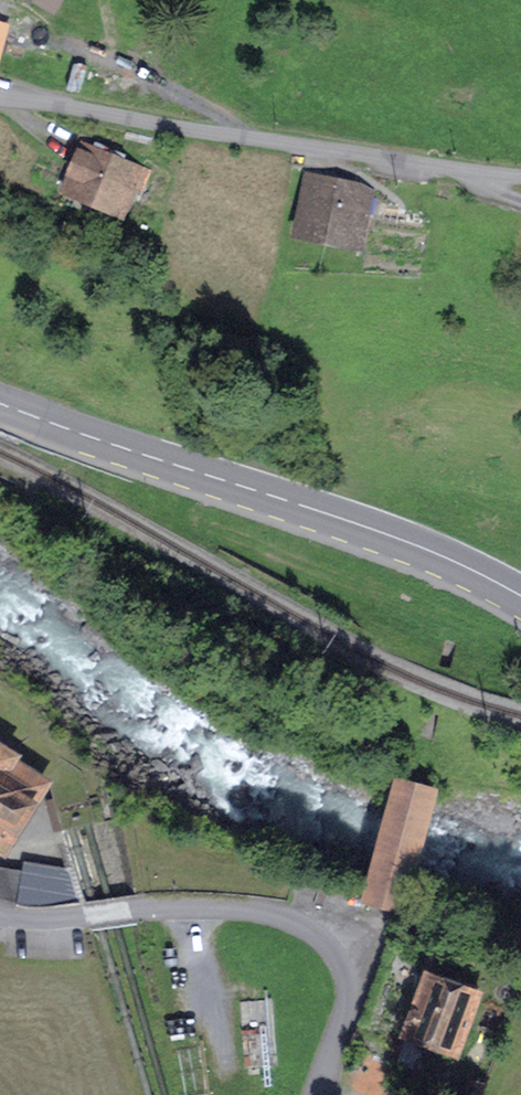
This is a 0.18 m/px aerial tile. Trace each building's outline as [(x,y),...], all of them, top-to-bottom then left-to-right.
[(115,209),(128,180),(142,186),(148,172),(81,144),(62,188),(115,209)] [(313,182),(304,229),(359,241),(369,193),(313,182)] [(5,762),(9,757),(0,752),(0,843),(2,844),(40,784),(5,762)] [(25,873),(20,903),(61,902),(66,872),(26,866),(25,873)] [(20,903),(25,873),(0,869),(0,897),(20,903)] [(408,1032),(454,1049),(474,995),(428,978),(408,1032)] [(464,1094),(478,1094),(482,1084),(470,1080),(464,1094)]
